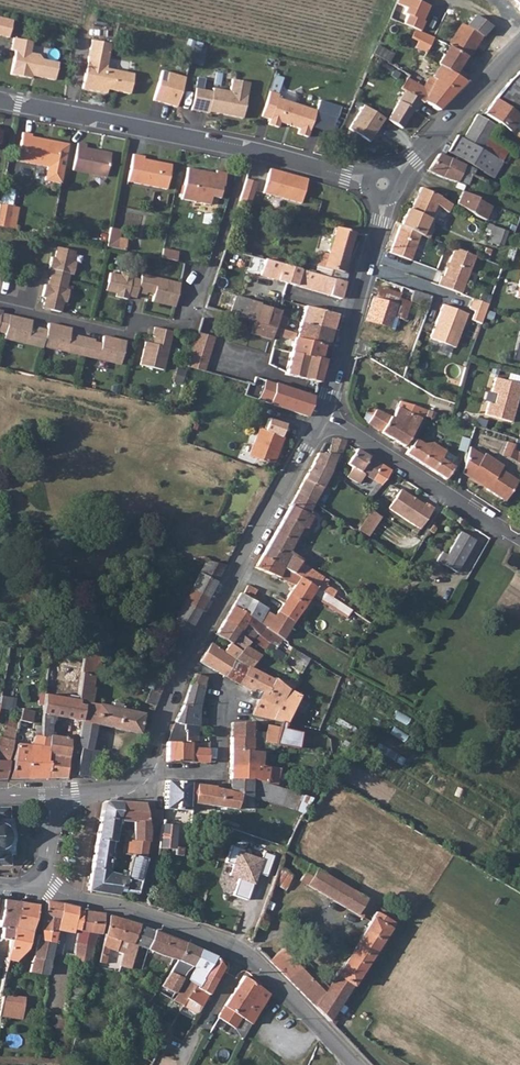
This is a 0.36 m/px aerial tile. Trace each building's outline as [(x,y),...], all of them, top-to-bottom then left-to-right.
[(396,4),(406,8),(403,14),(406,15),(402,24),(413,29),(419,32),(423,22),(421,21),(427,6),(412,0),(398,0),(396,4)] [(495,11),(501,0),(486,0),(484,5),(495,11)] [(478,18),(476,16),(466,27),(482,38),(491,28),(478,18)] [(0,18),(0,36),(7,38),(12,21),(0,18)] [(464,55),(467,57),(482,38),(466,27),(459,21),(442,43),(447,46),(464,55)] [(419,32),(413,29),(410,38),(417,41),(415,44),(415,46),(416,47),(417,47),(427,51),(433,38),(419,32)] [(36,75),(58,81),(62,63),(47,59),(44,54),(35,52),(38,41),(20,36),(17,48),(21,49),(15,72),(35,78),(36,75)] [(94,41),(84,89),(110,95),(111,91),(133,96),(137,76),(110,70),(111,66),(108,66),(113,45),(94,41)] [(200,64),(205,44),(194,42),(189,62),(200,64)] [(464,55),(447,46),(436,63),(438,65),(451,74),(464,55)] [(451,74),(438,65),(431,77),(455,94),(465,83),(451,74)] [(511,80),(485,113),(510,129),(515,122),(518,116),(519,118),(519,71),(511,80)] [(183,77),(166,73),(164,82),(157,80),(152,100),(176,106),(183,77)] [(431,77),(428,76),(420,87),(412,82),(407,92),(423,101),(423,100),(424,101),(440,110),(455,94),(431,77)] [(407,92),(412,82),(407,79),(402,89),(407,92)] [(196,89),(191,110),(209,114),(209,112),(242,119),(247,96),(250,84),(232,81),(230,93),(213,89),(213,93),(196,89)] [(278,99),(279,95),(271,92),(263,117),(270,120),(268,125),(278,129),(280,123),(299,129),(297,135),(307,138),(316,112),(278,99)] [(423,101),(407,92),(390,120),(405,128),(416,110),(419,111),(424,101),(423,100),(423,101)] [(381,117),(361,105),(347,128),(367,140),(381,117)] [(482,151),(488,140),(495,128),(496,126),(476,114),(461,138),(482,151)] [(59,147),(60,145),(31,139),(31,134),(22,132),(16,162),(46,167),(44,182),(60,185),(67,149),(59,147)] [(461,138),(457,135),(448,151),(487,176),(494,161),(495,159),(482,151),(461,138)] [(73,171),(106,178),(112,156),(87,150),(88,147),(80,145),(73,171)] [(456,184),(464,165),(438,153),(436,156),(428,171),(456,184)] [(128,183),(167,190),(172,167),(145,161),(145,158),(134,155),(128,183)] [(492,179),(501,164),(494,161),(487,176),(492,179)] [(204,173),(189,170),(182,201),(210,207),(212,199),(220,200),(223,189),(224,189),(227,176),(217,174),(216,176),(215,179),(203,176),(204,173)] [(307,179),(269,170),(263,194),(301,204),(307,179)] [(257,183),(246,179),(239,201),(251,204),(257,183)] [(419,187),(413,200),(431,210),(433,205),(446,212),(451,204),(438,197),(433,193),(419,187)] [(477,216),(485,220),(492,206),(476,199),(475,197),(461,190),(455,203),(459,206),(477,216)] [(431,229),(424,227),(428,217),(431,210),(413,200),(410,209),(406,207),(399,225),(414,232),(419,234),(423,236),(428,238),(431,229)] [(0,212),(0,227),(9,229),(13,208),(1,206),(0,212)] [(494,250),(514,255),(516,248),(504,245),(502,245),(507,230),(484,222),(479,239),(495,244),(494,250)] [(414,232),(399,225),(388,253),(409,261),(419,234),(414,232)] [(334,229),(327,255),(318,252),(315,265),(316,266),(314,274),(345,283),(348,274),(342,273),(353,234),(334,229)] [(124,253),(127,242),(118,240),(120,232),(110,230),(106,249),(107,250),(124,253)] [(474,255),(453,247),(444,277),(442,276),(439,286),(462,295),(474,255)] [(228,267),(232,252),(224,250),(220,264),(228,267)] [(178,255),(163,251),(161,261),(176,264),(178,255)] [(66,252),(63,254),(57,253),(55,261),(52,260),(49,271),(52,272),(50,280),(48,288),(45,287),(42,298),(45,299),(44,307),(49,308),(52,312),(60,314),(63,303),(66,304),(69,294),(65,292),(68,284),(69,276),(73,277),(76,266),(72,265),(75,254),(66,252)] [(265,278),(295,287),(299,270),(265,261),(263,268),(252,265),(249,266),(247,272),(261,277),(260,280),(263,281),(265,278)] [(312,274),(299,270),(295,287),(340,300),(345,283),(314,274),(312,274)] [(154,294),(153,298),(152,304),(174,310),(180,288),(166,284),(165,289),(156,286),(157,282),(142,278),(140,283),(133,281),(134,277),(122,274),(122,278),(110,275),(108,283),(110,288),(109,294),(117,296),(116,300),(127,303),(128,298),(136,300),(138,295),(146,297),(147,296),(148,293),(154,294)] [(230,315),(236,297),(228,295),(232,281),(216,276),(206,308),(211,309),(230,315)] [(402,287),(379,279),(373,295),(396,303),(398,298),(402,287)] [(428,308),(432,297),(414,291),(410,302),(428,308)] [(259,306),(260,306),(263,295),(257,293),(253,304),(259,306)] [(392,316),(396,303),(373,295),(365,320),(392,330),(397,317),(392,316)] [(404,320),(410,302),(398,298),(396,303),(392,316),(397,317),(404,320)] [(473,298),(468,309),(483,315),(488,304),(473,298)] [(466,314),(441,305),(428,339),(453,349),(466,314)] [(259,306),(255,317),(254,322),(275,329),(278,317),(288,320),(291,311),(281,308),(280,312),(260,306),(259,306)] [(336,316),(305,307),(301,322),(333,330),(336,316)] [(202,319),(208,321),(211,309),(206,308),(202,319)] [(68,341),(69,337),(71,331),(48,325),(46,332),(37,330),(37,331),(36,334),(29,332),(30,329),(32,322),(9,317),(1,315),(2,311),(0,311),(0,332),(5,334),(3,340),(16,343),(18,339),(27,341),(26,345),(43,349),(43,348),(55,351),(56,347),(65,350),(64,353),(81,357),(96,361),(97,358),(107,360),(106,364),(119,367),(125,343),(103,338),(100,346),(99,349),(92,347),(94,344),(93,342),(85,340),(77,338),(76,340),(75,340),(74,343),(68,341)] [(254,322),(255,317),(242,313),(240,318),(254,322)] [(275,329),(280,330),(285,332),(288,320),(278,317),(275,329)] [(250,335),(271,342),(273,334),(278,336),(280,330),(275,329),(254,322),(250,335)] [(332,331),(301,323),(296,339),(324,347),(328,348),(332,331)] [(164,360),(160,359),(163,350),(166,351),(171,334),(153,330),(151,339),(153,339),(156,340),(155,347),(152,346),(145,344),(139,367),(161,372),(164,360)] [(280,330),(278,336),(296,341),(296,339),(294,338),(295,335),(285,332),(280,330)] [(324,347),(296,339),(296,341),(292,354),(320,361),(320,360),(324,347)] [(205,372),(212,349),(196,344),(188,367),(205,372)] [(320,361),(292,354),(286,377),(318,385),(324,361),(320,360),(320,361)] [(186,371),(177,368),(174,381),(182,383),(186,371)] [(484,415),(511,423),(518,397),(519,397),(519,385),(495,378),(491,392),(496,394),(493,405),(488,403),(484,415)] [(306,419),(314,398),(275,384),(274,388),(253,380),(251,386),(248,385),(245,395),(259,405),(270,409),(271,407),(285,412),(306,419)] [(397,406),(419,417),(424,409),(399,401),(397,406)] [(271,465),(283,434),(279,432),(285,412),(271,407),(270,409),(259,405),(251,429),(258,429),(245,466),(255,469),(258,461),(271,465)] [(369,406),(365,412),(371,415),(374,409),(369,406)] [(379,431),(403,446),(419,417),(397,406),(390,417),(388,417),(379,431)] [(379,431),(388,417),(374,409),(371,415),(366,423),(379,431)] [(427,410),(425,416),(431,418),(433,412),(427,410)] [(291,436),(295,438),(306,419),(285,412),(279,432),(283,434),(287,435),(291,436)] [(318,449),(316,453),(328,454),(331,438),(327,440),(324,442),(321,444),(318,449)] [(346,440),(331,438),(328,454),(341,455),(346,440)] [(428,447),(415,438),(405,453),(443,479),(452,466),(439,457),(443,450),(431,442),(428,447)] [(518,445),(513,443),(507,457),(519,462),(519,461),(519,451),(516,450),(518,445)] [(511,490),(508,487),(512,479),(500,471),(502,466),(484,454),(482,456),(469,447),(468,449),(461,474),(470,477),(471,476),(489,487),(487,491),(504,501),(511,490)] [(378,483),(381,478),(385,480),(391,471),(355,449),(346,464),(378,483)] [(341,455),(328,454),(316,453),(313,461),(309,469),(305,476),(303,478),(294,494),(311,505),(317,494),(325,479),(332,462),(339,464),(341,455)] [(355,479),(347,473),(343,479),(351,485),(355,479)] [(516,481),(512,479),(508,487),(511,490),(516,481)] [(398,490),(387,509),(420,529),(432,507),(424,502),(423,505),(398,490)] [(294,494),(273,532),(291,542),(300,526),(305,528),(311,517),(306,514),(311,505),(294,494)] [(368,509),(355,529),(367,537),(380,517),(368,509)] [(313,523),(307,532),(320,540),(326,531),(313,523)] [(285,552),(291,542),(273,532),(260,557),(291,573),(298,563),(299,561),(285,552)] [(461,564),(474,542),(459,533),(446,555),(461,564)] [(155,554),(152,566),(165,568),(168,552),(158,550),(156,551),(155,552),(155,554)] [(442,553),(436,561),(455,573),(461,564),(446,555),(442,553)] [(254,567),(286,582),(291,573),(260,557),(254,567)] [(205,561),(166,634),(183,642),(225,565),(205,561)] [(305,581),(311,571),(298,563),(291,573),(305,581)] [(323,587),(326,580),(311,571),(305,581),(324,593),(327,589),(323,587)] [(293,585),(282,604),(298,614),(310,596),(327,606),(332,599),(324,593),(305,581),(291,573),(286,582),(293,585)] [(295,629),(290,626),(292,622),(277,612),(274,616),(264,610),(265,608),(251,599),(255,590),(247,585),(242,595),(239,592),(231,605),(262,626),(282,639),(285,634),(290,637),(295,629)] [(282,604),(277,612),(292,622),(298,614),(282,604)] [(243,625),(257,635),(262,626),(231,605),(223,620),(237,629),(239,630),(243,625)] [(223,620),(215,634),(229,642),(237,629),(223,620)] [(237,629),(229,642),(241,650),(244,645),(248,648),(257,635),(243,625),(239,630),(237,629)] [(161,645),(159,648),(156,655),(157,656),(172,662),(183,642),(166,634),(161,645)] [(81,722),(78,748),(80,749),(77,776),(96,778),(100,752),(92,750),(96,725),(139,734),(143,715),(93,704),(95,689),(94,688),(96,676),(99,677),(103,643),(86,639),(78,695),(78,700),(84,701),(81,722)] [(198,661),(224,676),(241,650),(229,642),(223,651),(209,642),(198,661)] [(156,655),(159,648),(154,645),(150,653),(156,655)] [(248,666),(251,668),(260,655),(248,648),(244,645),(241,650),(224,676),(237,683),(248,666)] [(170,669),(172,662),(157,656),(154,663),(170,669)] [(253,688),(261,692),(256,700),(279,706),(288,689),(273,678),(262,673),(253,688)] [(195,675),(190,684),(204,688),(206,678),(195,675)] [(156,707),(166,679),(159,676),(155,684),(151,687),(151,690),(149,690),(145,702),(156,707)] [(204,688),(190,684),(188,691),(184,701),(180,711),(176,720),(174,723),(198,729),(198,725),(198,719),(199,710),(204,688)] [(285,722),(289,714),(298,695),(291,691),(288,689),(279,706),(256,700),(253,714),(285,722)] [(45,693),(42,714),(81,722),(84,701),(78,700),(78,695),(74,694),(73,699),(45,693)] [(9,710),(14,711),(16,699),(1,696),(0,704),(0,709),(9,710)] [(33,713),(21,709),(20,712),(16,729),(28,732),(33,713)] [(208,732),(206,720),(198,719),(198,725),(198,729),(198,732),(208,732)] [(251,740),(251,731),(251,721),(230,722),(230,737),(250,738),(251,740)] [(198,732),(198,729),(174,723),(167,743),(190,743),(190,736),(198,736),(198,732)] [(36,724),(34,746),(30,745),(26,779),(44,779),(48,754),(47,753),(49,736),(40,734),(41,725),(36,724)] [(254,731),(251,731),(251,740),(269,743),(297,747),(299,732),(282,728),(267,724),(266,732),(254,731)] [(64,778),(68,756),(69,740),(51,736),(52,725),(41,725),(40,734),(49,736),(47,753),(48,754),(44,779),(64,778)] [(5,726),(2,738),(13,741),(16,729),(5,726)] [(208,763),(210,744),(198,743),(198,736),(190,736),(190,743),(191,762),(208,763)] [(261,751),(268,752),(269,743),(251,740),(250,738),(230,737),(230,749),(261,751)] [(13,741),(2,738),(0,738),(0,755),(9,757),(13,741)] [(8,779),(26,779),(30,745),(16,743),(8,779)] [(167,761),(191,762),(190,743),(167,743),(167,761)] [(258,768),(261,751),(230,749),(230,767),(258,768)] [(4,779),(9,761),(0,762),(0,780),(4,779)] [(272,785),(275,786),(279,768),(258,768),(230,767),(230,778),(251,779),(261,782),(272,785)] [(216,790),(215,788),(188,785),(188,783),(165,781),(163,809),(187,811),(187,800),(192,801),(193,804),(237,810),(238,805),(246,806),(249,796),(281,805),(286,790),(275,786),(272,785),(261,782),(251,779),(230,778),(230,791),(216,790)] [(312,785),(301,782),(297,794),(304,796),(308,797),(312,785)] [(300,802),(307,804),(310,798),(308,797),(304,796),(300,802)] [(125,821),(129,822),(132,822),(133,838),(129,838),(125,837),(121,854),(130,856),(146,860),(147,857),(149,844),(150,832),(144,803),(107,801),(105,802),(103,803),(102,805),(100,818),(125,821)] [(9,807),(0,807),(0,866),(9,866),(9,855),(14,855),(14,819),(9,819),(9,807)] [(100,818),(96,839),(114,843),(116,835),(125,837),(125,821),(100,818)] [(162,824),(158,849),(174,851),(178,827),(162,824)] [(228,830),(220,828),(210,854),(220,855),(228,830)] [(118,843),(114,843),(96,839),(91,868),(107,873),(108,870),(116,872),(121,854),(116,853),(118,843)] [(243,850),(229,845),(224,861),(230,863),(226,875),(237,879),(231,895),(245,900),(255,872),(265,875),(271,856),(261,852),(259,858),(242,852),(243,850)] [(130,856),(126,874),(141,877),(146,860),(130,856)] [(345,885),(297,856),(292,863),(305,872),(300,880),(357,913),(366,897),(345,885)] [(114,891),(136,895),(140,881),(107,874),(107,873),(91,868),(87,890),(113,895),(114,891)] [(5,960),(18,903),(2,900),(0,909),(0,986),(5,960)] [(37,939),(53,943),(61,904),(46,901),(37,939)] [(18,903),(5,960),(13,962),(24,947),(27,937),(37,906),(18,903)] [(71,931),(76,931),(81,912),(77,912),(77,908),(61,904),(53,943),(50,958),(56,960),(57,953),(60,954),(63,933),(71,934),(71,931)] [(396,917),(400,911),(394,906),(389,913),(396,917)] [(335,1011),(393,921),(377,910),(324,991),(282,948),(270,960),(329,1021),(335,1011)] [(101,915),(81,912),(76,931),(87,933),(93,934),(99,934),(101,915)] [(130,969),(131,965),(136,947),(131,945),(139,926),(108,916),(97,963),(103,964),(107,950),(114,951),(118,940),(126,943),(119,966),(130,969)] [(258,917),(255,925),(264,929),(267,921),(258,917)] [(139,926),(131,945),(136,947),(146,950),(154,932),(139,926)] [(73,944),(91,946),(93,934),(87,933),(76,931),(73,944)] [(146,950),(158,954),(166,936),(154,932),(146,950)] [(181,942),(166,936),(158,954),(174,960),(181,942)] [(37,939),(34,939),(27,972),(34,973),(33,978),(37,979),(37,980),(45,982),(50,958),(53,943),(37,939)] [(174,960),(176,961),(183,944),(181,942),(174,960)] [(72,953),(71,963),(89,966),(91,946),(73,944),(72,953)] [(200,950),(183,944),(176,961),(191,968),(200,950)] [(136,947),(131,965),(136,966),(140,956),(143,957),(146,950),(136,947)] [(193,969),(187,980),(194,985),(204,972),(215,957),(200,950),(191,968),(193,969)] [(71,963),(72,953),(69,952),(68,955),(65,954),(63,961),(71,963)] [(216,979),(222,968),(215,957),(204,972),(216,979)] [(194,985),(185,999),(199,1007),(200,1008),(216,979),(204,972),(194,985)] [(169,973),(161,987),(174,994),(182,979),(169,973)] [(159,979),(148,975),(144,984),(148,986),(155,988),(159,979)] [(251,1001),(260,987),(243,976),(234,990),(251,1001)] [(187,980),(173,1001),(181,1006),(185,999),(194,985),(187,980)] [(78,1000),(81,987),(68,984),(66,998),(78,1000)] [(251,1001),(234,990),(217,1016),(233,1027),(231,1031),(242,1038),(245,1032),(255,1015),(269,993),(260,987),(251,1001)] [(23,999),(0,995),(0,1000),(0,1017),(21,1019),(23,999)] [(199,1007),(185,999),(181,1006),(181,1007),(193,1013),(196,1013),(199,1007)]
